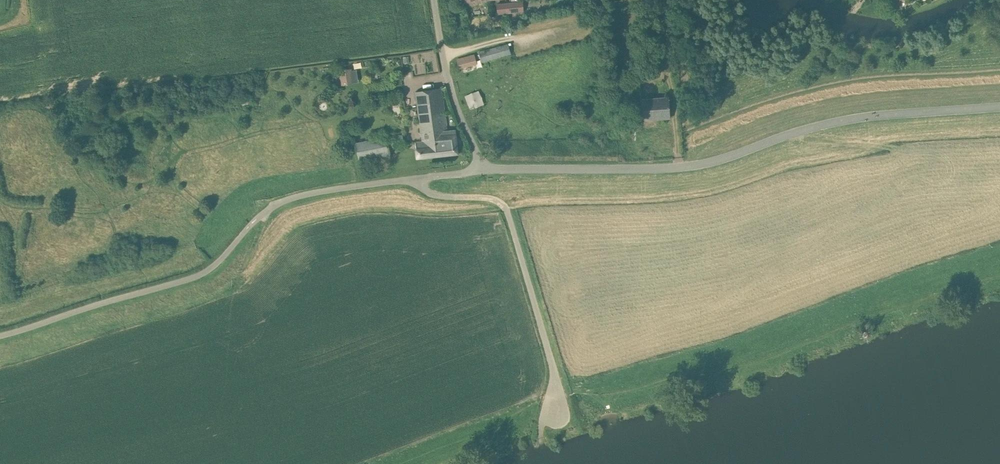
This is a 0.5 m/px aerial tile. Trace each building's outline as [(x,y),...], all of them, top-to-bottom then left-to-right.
[(513,3),(506,4),(505,4),(506,14),(507,14),(524,12),(523,2),(517,2),(517,0),(513,0),(513,3)] [(505,4),(498,4),(499,14),(506,14),(505,4)] [(508,43),(479,51),(482,62),(511,54),(508,43)] [(457,59),(460,69),(477,64),(474,55),(457,59)] [(342,86),(354,84),(352,69),(339,71),(342,86)] [(416,142),(418,158),(458,154),(455,130),(448,131),(442,88),(415,91),(422,141),(416,142)] [(642,116),(670,114),(669,98),(641,100),(642,116)] [(360,165),(391,159),(389,149),(405,146),(403,134),(356,143),(360,165)]
